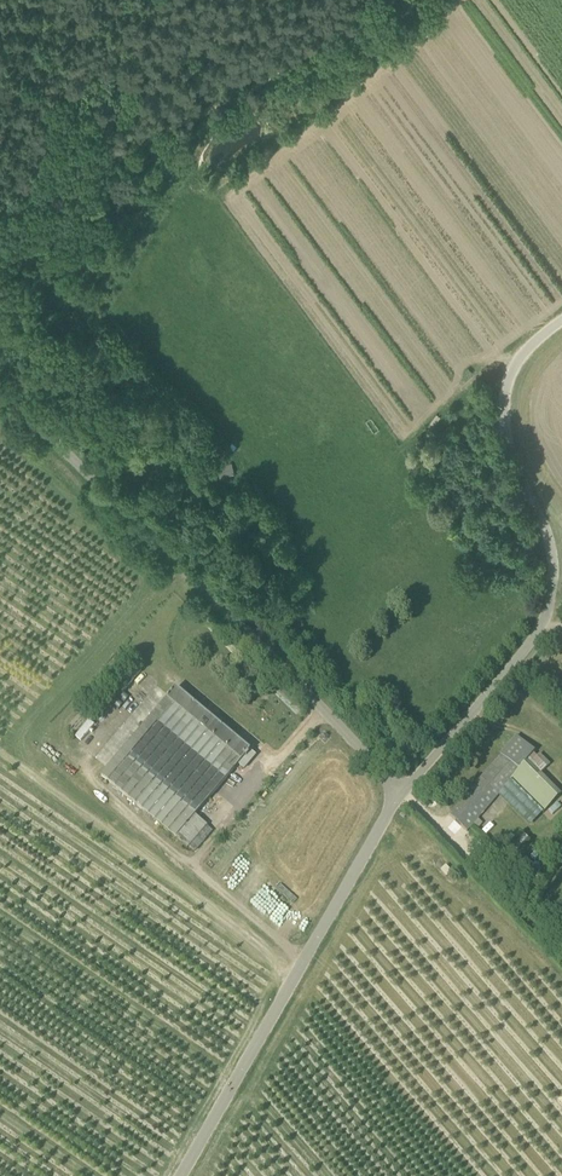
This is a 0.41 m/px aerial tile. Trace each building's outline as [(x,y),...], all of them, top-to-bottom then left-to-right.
[(206,840),(200,835),(207,826),(195,817),(239,765),(244,769),(255,756),(250,752),(176,689),(102,776),(188,848),(190,847),(196,852),(206,840)] [(271,744),(280,735),(262,717),(253,726),(271,744)] [(541,774),(550,765),(540,755),(538,757),(535,754),(536,753),(517,738),(449,816),(467,832),(473,826),(478,830),(483,824),(478,820),(504,790),(522,808),(531,799),(544,813),(561,796),(561,795),(541,774)] [(524,835),(509,851),(507,849),(503,852),(513,862),(517,858),(514,856),(529,840),(524,835)] [(447,867),(442,872),(446,877),(452,872),(447,867)]
